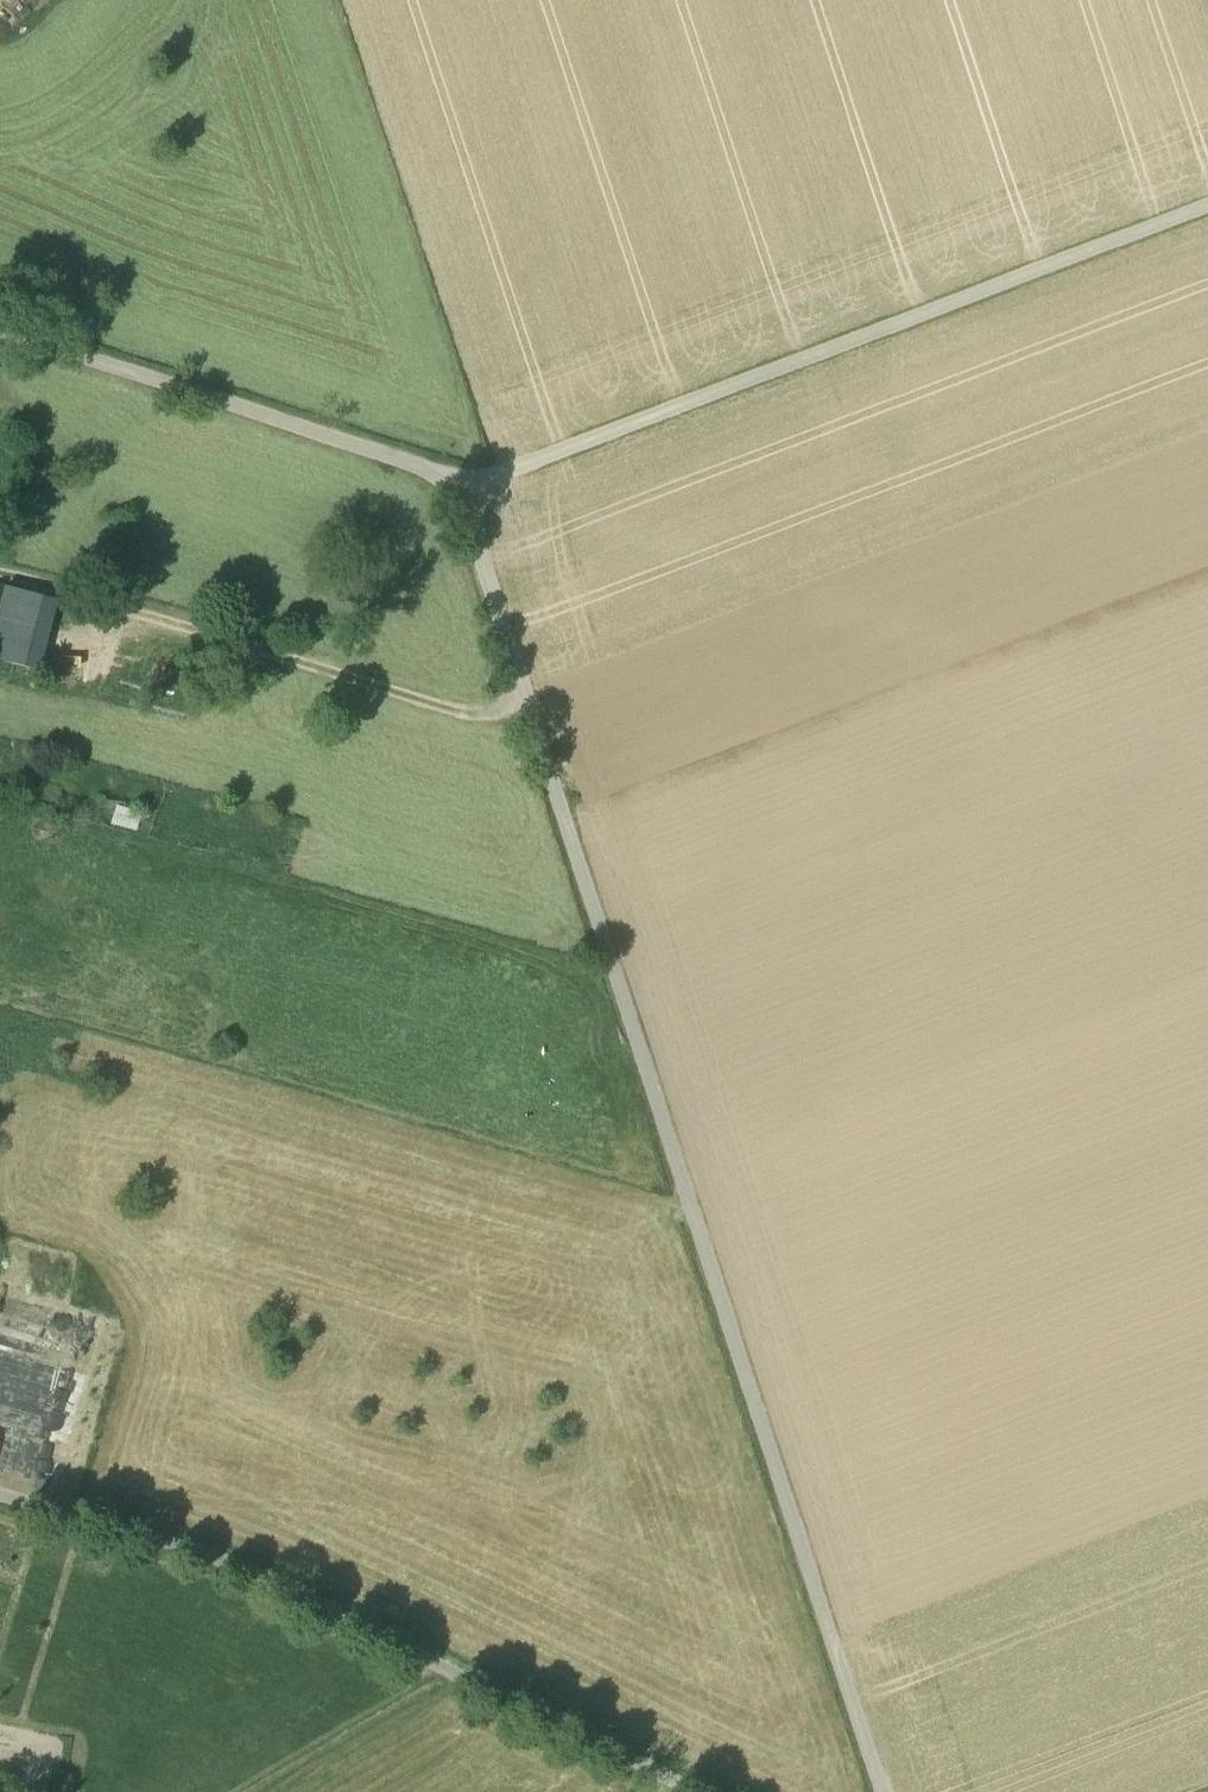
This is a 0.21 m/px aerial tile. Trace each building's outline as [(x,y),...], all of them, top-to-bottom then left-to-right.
[(41,599),(5,589),(0,609),(0,661),(22,667),(41,599)]
